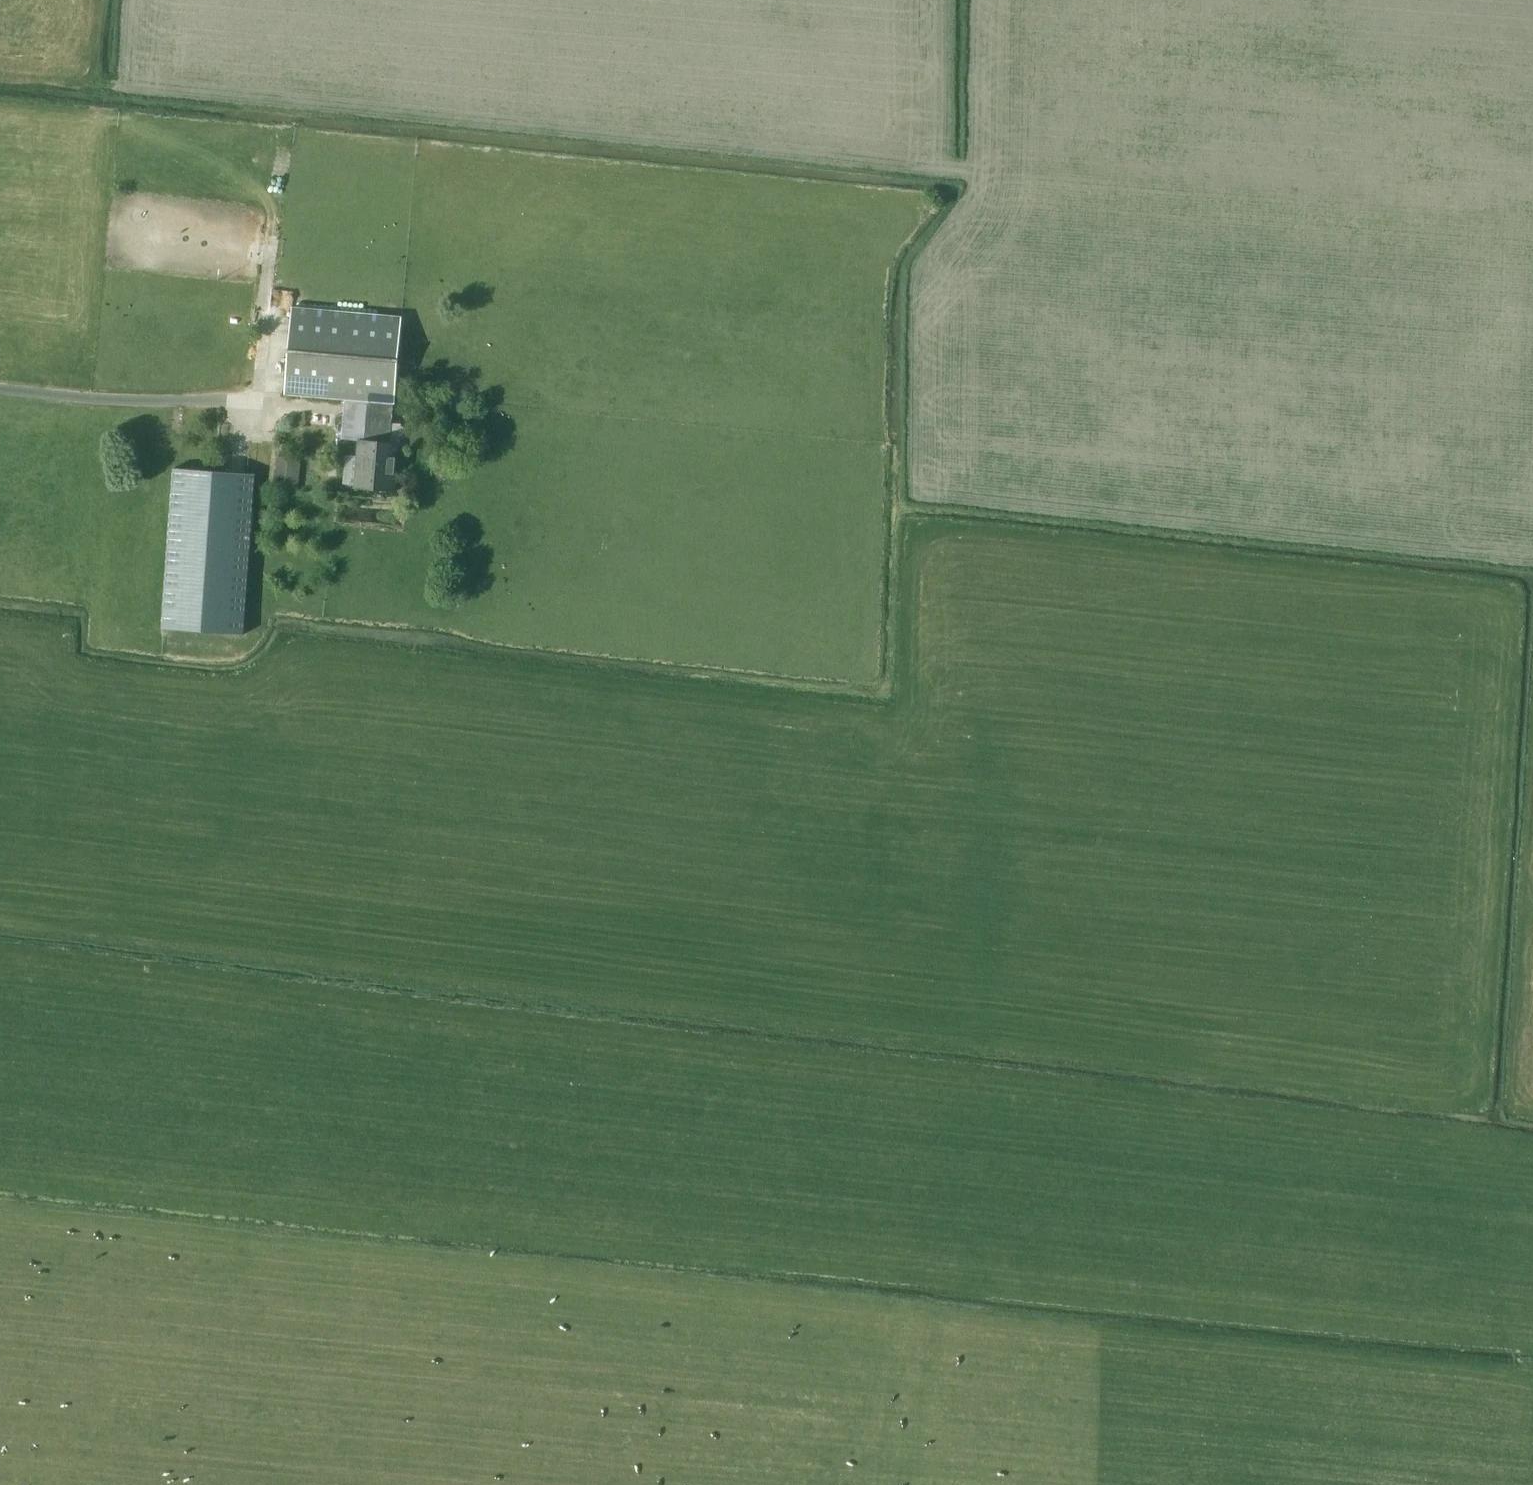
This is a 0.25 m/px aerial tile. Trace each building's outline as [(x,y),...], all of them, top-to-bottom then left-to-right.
[(402,318),(292,308),(285,394),(367,401),(364,440),(358,440),(354,488),(394,492),(398,443),(390,443),(393,403),(394,403),(402,318)] [(299,489),(302,458),(276,455),(273,487),(299,489)] [(255,474),(173,468),(162,629),(243,635),(255,474)]
